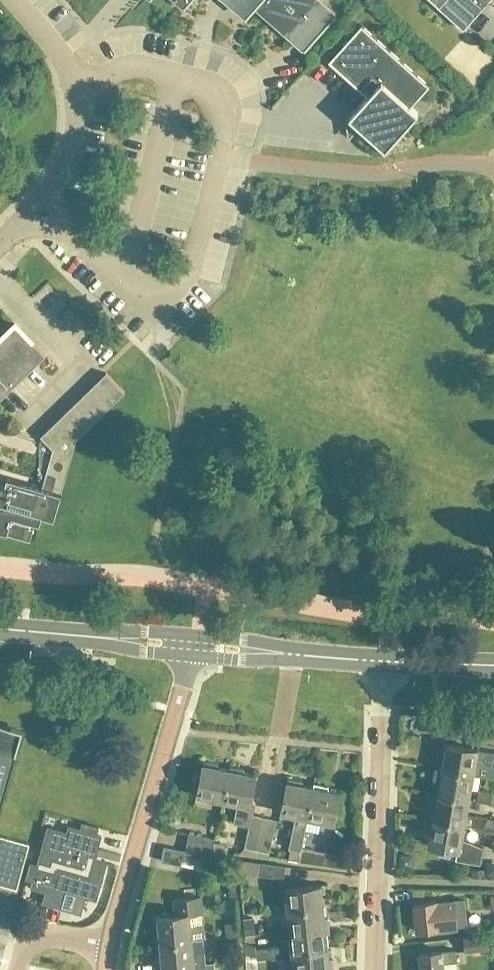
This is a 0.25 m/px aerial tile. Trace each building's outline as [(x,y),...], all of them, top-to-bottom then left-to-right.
[(182,8),(189,0),(173,0),(182,8)] [(248,13),(253,7),(302,50),(335,13),(321,0),(233,0),(248,13)] [(464,29),(490,0),(431,0),(464,29)] [(385,151),(417,115),(411,109),(431,87),(362,25),(329,62),(334,67),(341,73),(349,80),(357,87),(368,97),(351,115),(349,118),(385,151)] [(3,397),(45,356),(15,325),(0,340),(0,400),(3,397)] [(106,374),(41,438),(52,450),(52,452),(72,457),(77,440),(124,393),(106,374)] [(29,537),(34,521),(39,522),(41,514),(50,517),(54,519),(65,482),(72,457),(52,452),(49,460),(42,487),(7,477),(5,485),(0,484),(0,529),(29,537)] [(21,731),(0,725),(0,808),(21,731)] [(474,774),(473,775),(474,775),(493,779),(493,753),(479,750),(443,742),(440,756),(445,757),(442,768),(474,774)] [(223,800),(229,770),(217,767),(216,763),(204,761),(196,795),(223,800)] [(229,766),(229,770),(223,800),(238,803),(234,823),(249,826),(245,847),(256,849),(263,817),(252,815),(253,806),(250,806),(256,775),(243,773),(242,768),(229,766)] [(474,775),(473,775),(474,774),(442,768),(439,768),(436,782),(440,783),(438,794),(469,799),(474,775)] [(302,848),(307,818),(313,786),(300,783),(301,780),(288,777),(281,812),(295,815),(288,848),(290,848),(302,850),(302,848)] [(314,782),(313,786),(307,818),(334,823),(340,792),(327,789),(327,785),(314,782)] [(492,793),(479,791),(477,802),(490,804),(490,802),(493,803),(493,794),(492,793)] [(465,824),(464,825),(493,830),(493,819),(466,814),(469,799),(438,794),(434,793),(431,807),(435,808),(433,819),(465,824)] [(256,849),(268,852),(275,820),(263,817),(256,849)] [(429,844),(459,849),(457,859),(479,863),(482,848),(461,841),(464,825),(465,824),(433,819),(429,818),(427,831),(431,832),(429,844)] [(48,828),(32,886),(45,890),(42,903),(61,908),(66,889),(94,897),(104,862),(92,858),(99,835),(69,827),(67,833),(48,828)] [(185,851),(212,856),(215,838),(189,833),(185,851)] [(17,889),(29,843),(0,835),(0,884),(17,889)] [(300,862),(324,865),(326,853),(302,848),(302,850),(300,862)] [(220,858),(212,856),(185,851),(183,850),(180,865),(217,872),(220,858)] [(286,866),(259,862),(257,876),(284,879),(286,866)] [(285,888),(287,909),(324,905),(323,893),(326,892),(325,884),(285,888)] [(159,928),(160,941),(204,938),(203,936),(205,934),(204,928),(198,929),(196,927),(190,928),(189,912),(202,911),(200,895),(173,898),(175,913),(153,915),(155,928),(159,928)] [(463,900),(437,903),(436,900),(414,903),(417,929),(439,927),(439,928),(466,925),(463,900)] [(289,929),(329,925),(328,917),(325,918),(324,905),(287,909),(289,929)] [(256,935),(254,918),(243,918),(245,936),(256,935)] [(330,934),(329,925),(289,929),(290,940),(280,942),(281,946),(270,947),(270,959),(284,957),(284,956),(284,951),(329,946),(327,934),(330,934)] [(465,953),(491,950),(489,934),(464,936),(465,953)] [(204,938),(160,941),(156,942),(157,954),(161,956),(163,968),(194,966),(206,965),(204,938)] [(284,951),(284,956),(284,957),(284,960),(286,961),(293,961),(294,969),(297,969),(333,966),(333,959),(330,959),(329,946),(284,951)] [(257,960),(270,959),(270,947),(256,949),(257,960)] [(419,952),(421,969),(445,969),(444,962),(458,961),(457,949),(442,951),(442,950),(419,952)]
